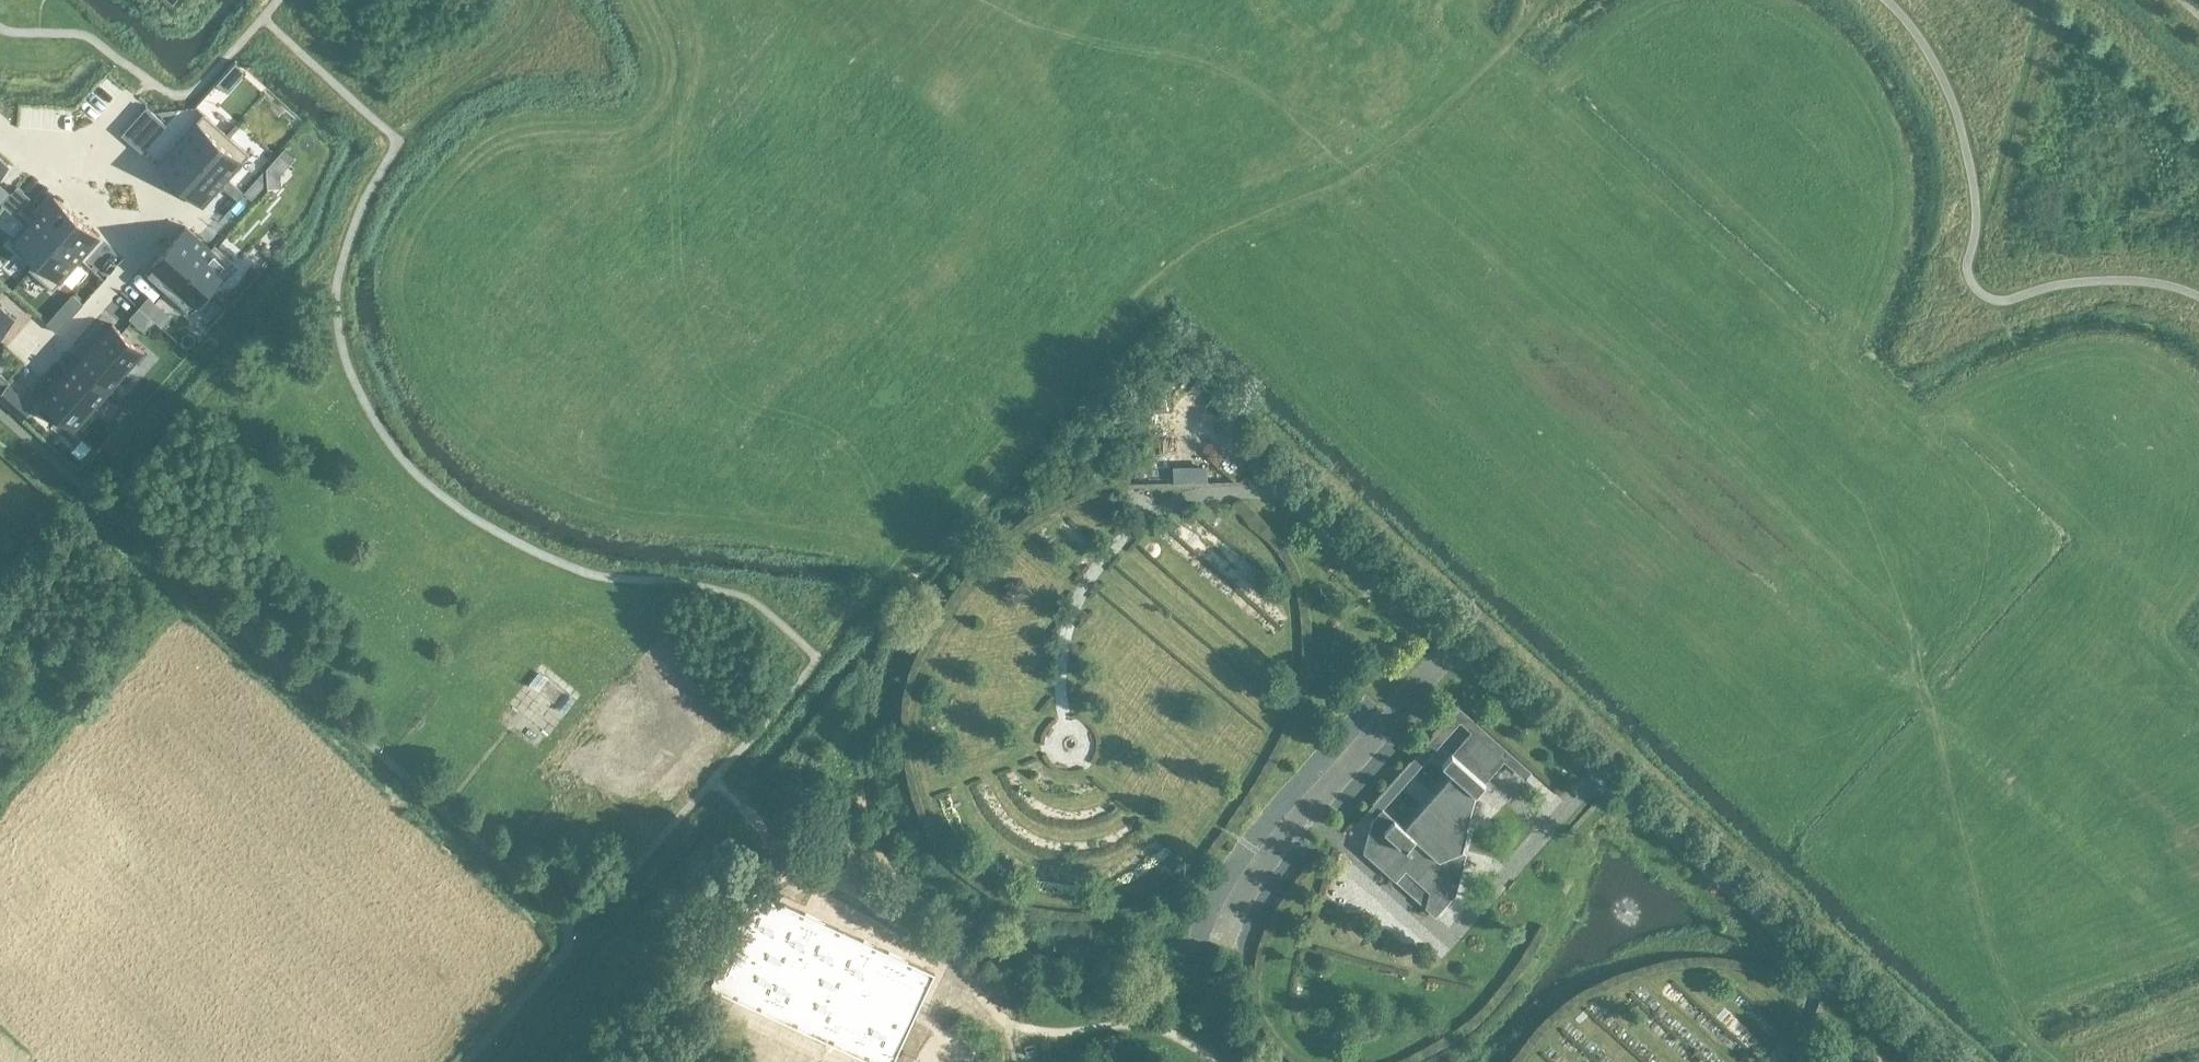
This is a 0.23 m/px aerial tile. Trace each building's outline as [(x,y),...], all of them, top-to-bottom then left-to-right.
[(188,123),(148,168),(171,188),(211,143),(188,123)] [(211,143),(171,188),(194,209),(234,164),(211,143)] [(13,163),(0,151),(0,178),(13,163)] [(219,216),(232,229),(295,166),(282,153),(219,216)] [(29,197),(18,187),(4,203),(15,213),(29,197)] [(58,192),(17,237),(41,257),(81,212),(58,192)] [(81,212),(41,257),(64,278),(104,233),(81,212)] [(183,221),(163,244),(208,284),(228,261),(183,221)] [(163,244),(142,267),(187,307),(208,284),(163,244)] [(130,314),(149,331),(169,310),(150,293),(130,314)] [(57,333),(83,303),(73,295),(48,324),(57,333)] [(27,335),(0,310),(0,366),(27,335)] [(118,325),(81,365),(115,395),(151,354),(118,325)] [(81,365),(45,406),(78,436),(115,395),(81,365)] [(24,399),(8,385),(0,394),(0,398),(14,411),(24,399)] [(1174,462),(1175,481),(1209,480),(1208,462),(1174,462)] [(1471,731),(1504,761),(1524,778),(1531,770),(1459,706),(1366,810),(1373,817),(1382,808),(1461,721),(1472,731),(1471,731)] [(1504,761),(1471,731),(1461,742),(1495,772),(1504,761)] [(1485,783),(1495,772),(1461,742),(1452,753),(1485,783)] [(1452,773),(1404,827),(1394,818),(1382,808),(1373,817),(1372,819),(1363,851),(1396,881),(1406,870),(1430,891),(1425,907),(1435,916),(1446,904),(1439,898),(1441,890),(1433,883),(1439,859),(1464,850),(1469,827),(1467,825),(1475,793),(1485,783),(1452,753),(1442,764),(1452,773)] [(1439,898),(1446,904),(1456,893),(1466,852),(1464,850),(1439,859),(1433,883),(1441,890),(1439,898)] [(1406,870),(1396,881),(1425,907),(1430,891),(1406,870)] [(754,889),(710,986),(873,1061),(893,1061),(935,973),(754,889)]
